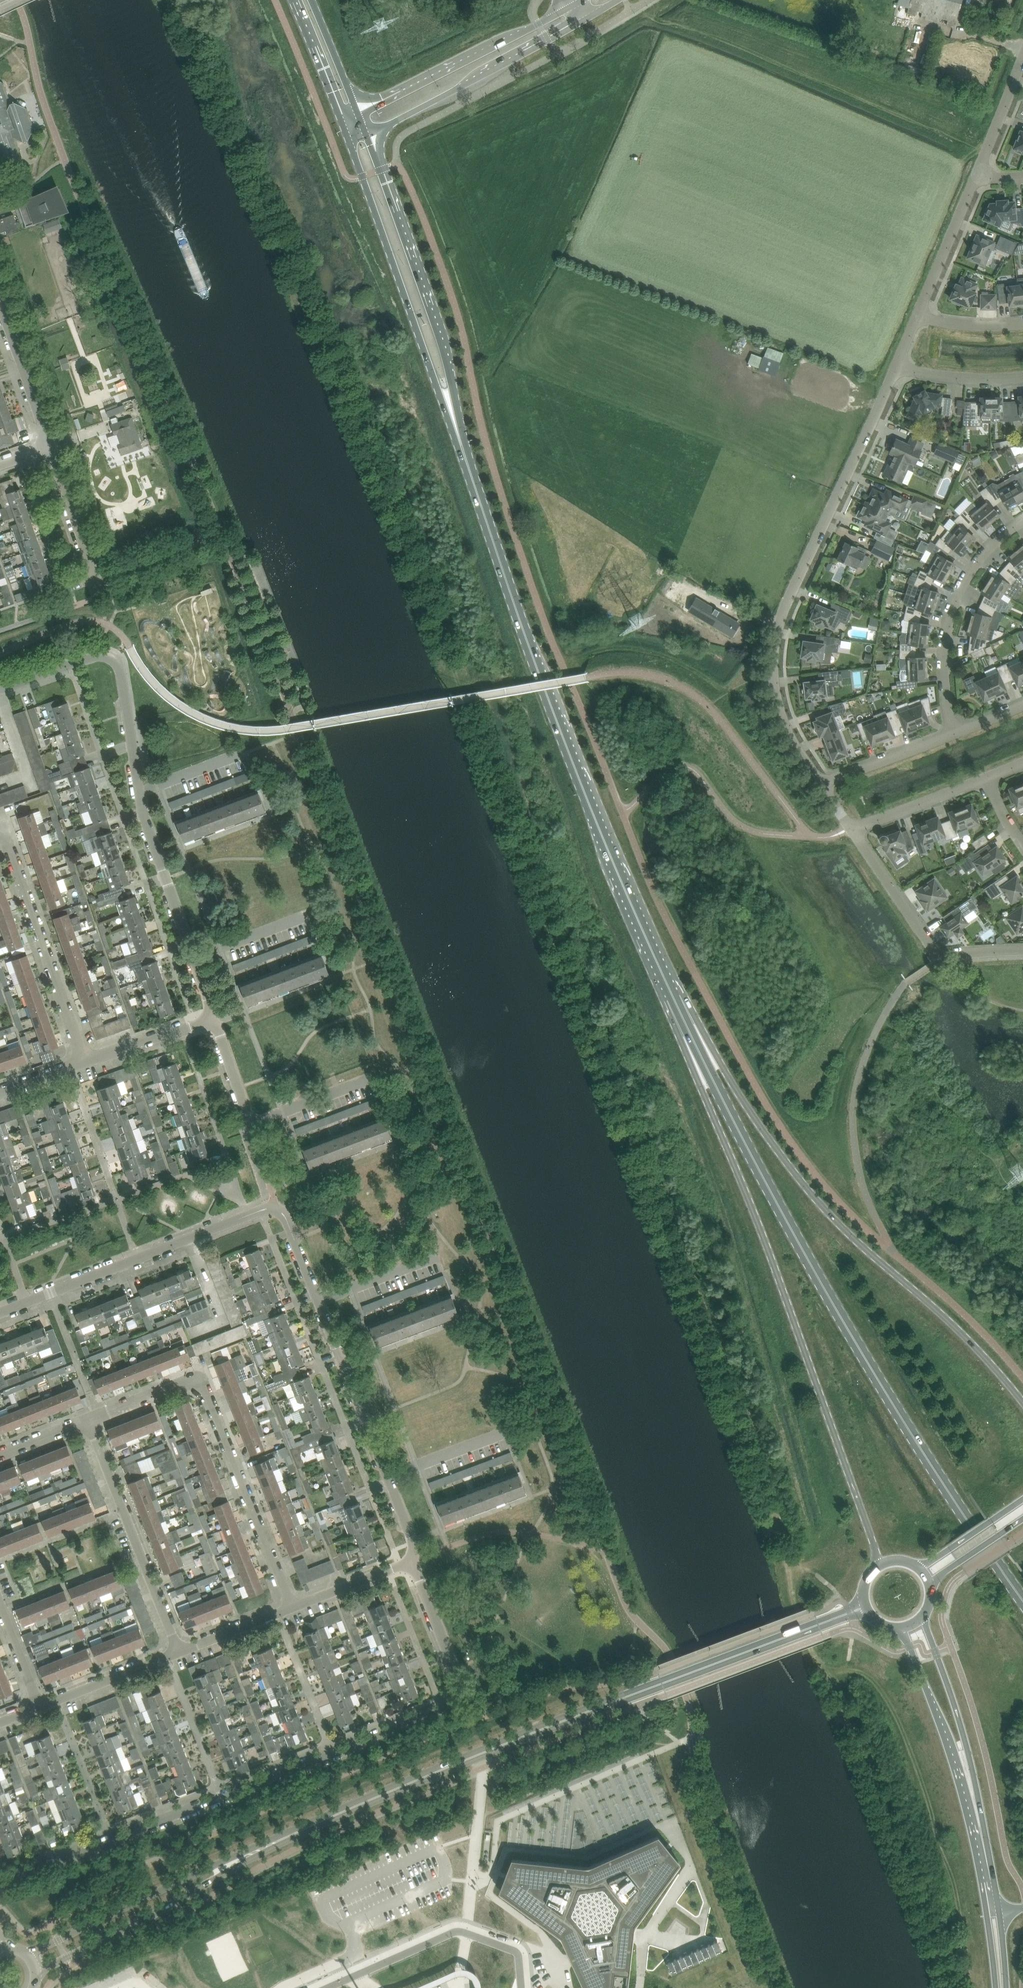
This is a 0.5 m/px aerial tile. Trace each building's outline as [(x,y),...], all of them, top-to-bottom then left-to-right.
[(900,4),(910,7),(908,13),(915,15),(916,11),(922,13),(920,17),(939,22),(940,18),(947,20),(946,25),(954,27),(962,0),(901,0),(900,4)] [(9,99),(4,83),(0,81),(0,141),(0,142),(0,150),(5,163),(14,168),(18,167),(22,157),(17,142),(18,140),(24,142),(28,141),(34,128),(30,115),(28,109),(15,102),(11,104),(9,99)] [(1021,132),(1014,148),(1016,149),(1015,151),(1022,154),(1022,133),(1021,132)] [(20,201),(17,202),(17,203),(21,201),(30,225),(25,227),(26,227),(64,214),(66,213),(67,213),(56,187),(35,196),(33,196),(33,197),(30,198),(21,200),(20,201)] [(1007,203),(1007,201),(998,201),(998,204),(991,204),(989,208),(988,207),(984,215),(986,215),(984,219),(999,225),(1001,220),(1013,219),(1013,222),(1021,225),(1022,225),(1022,208),(1015,209),(1014,202),(1007,203)] [(0,219),(0,233),(6,230),(8,235),(20,231),(19,227),(21,226),(19,221),(17,222),(14,214),(0,219)] [(1011,254),(1016,243),(1001,237),(998,244),(979,236),(976,243),(974,242),(971,251),(969,256),(970,257),(970,258),(984,265),(988,256),(991,248),(996,250),(997,248),(1011,254)] [(1014,250),(1014,253),(1022,252),(1022,242),(1019,242),(1014,250)] [(977,284),(971,282),(962,278),(959,286),(956,285),(955,288),(954,287),(951,295),(952,295),(951,299),(953,300),(952,301),(960,305),(960,303),(970,307),(976,293),(974,292),(977,284)] [(1020,305),(1018,286),(1008,287),(1008,284),(998,285),(1000,302),(1009,301),(1009,305),(1014,305),(1014,306),(1020,305)] [(995,307),(995,297),(995,295),(982,295),(982,307),(995,307)] [(776,374),(781,361),(764,355),(759,368),(776,374)] [(950,415),(952,399),(941,397),(941,395),(927,393),(926,394),(924,391),(915,397),(916,399),(915,400),(908,416),(918,420),(921,412),(924,411),(925,412),(926,413),(927,413),(928,413),(929,413),(930,412),(931,411),(932,411),(932,410),(932,409),(932,408),(932,407),(932,406),(934,405),(940,406),(940,405),(943,405),(942,414),(950,415)] [(4,396),(0,397),(0,410),(8,408),(4,396)] [(991,417),(991,397),(985,397),(985,398),(981,398),(981,402),(965,402),(963,425),(982,425),(982,422),(991,422),(991,417)] [(1012,420),(1010,402),(1002,402),(1002,398),(997,398),(997,397),(991,397),(991,417),(1001,417),(1001,420),(1012,420)] [(1011,402),(1012,420),(1022,419),(1022,415),(1022,397),(1019,397),(1019,401),(1011,402)] [(118,405),(106,409),(109,418),(126,412),(124,406),(119,408),(118,405)] [(8,408),(0,410),(0,424),(12,419),(8,408)] [(122,455),(142,448),(132,417),(111,424),(115,435),(117,434),(121,444),(118,445),(122,455)] [(14,445),(11,433),(16,431),(19,430),(17,424),(14,425),(12,419),(0,424),(0,450),(14,445)] [(915,464),(921,451),(919,450),(923,443),(912,438),(908,445),(896,440),(890,452),(894,454),(891,461),(893,462),(890,467),(888,466),(885,474),(901,482),(907,469),(911,471),(915,463),(915,464)] [(966,456),(957,452),(939,444),(935,453),(962,465),(966,456)] [(962,445),(961,452),(969,455),(970,447),(966,447),(966,445),(962,445)] [(1022,486),(1022,475),(1022,472),(1015,475),(1014,473),(1008,476),(1009,477),(1005,480),(1010,487),(1009,488),(1018,504),(1022,501),(1022,491),(1021,487),(1022,486)] [(0,483),(4,494),(2,495),(6,507),(24,501),(20,489),(15,491),(12,479),(0,483)] [(1010,487),(1005,480),(997,484),(994,483),(987,488),(996,502),(1002,498),(1008,509),(1018,504),(1009,488),(1010,487)] [(996,502),(987,488),(981,492),(987,502),(980,508),(979,507),(978,508),(991,523),(999,516),(991,505),(996,502)] [(908,501),(903,498),(892,492),(887,490),(885,495),(873,489),(870,496),(872,497),(869,504),(888,513),(888,512),(895,515),(898,509),(903,511),(908,501)] [(937,504),(928,500),(914,494),(911,504),(923,508),(922,511),(921,513),(932,517),(937,504)] [(967,495),(955,509),(960,514),(973,500),(967,495)] [(28,512),(24,501),(6,507),(10,519),(11,519),(11,518),(28,512)] [(991,523),(978,508),(979,507),(973,502),(965,510),(960,515),(969,524),(974,520),(982,530),(986,527),(987,528),(991,525),(990,524),(991,523)] [(869,504),(866,503),(863,510),(860,509),(857,515),(859,516),(868,520),(866,525),(878,531),(875,537),(891,544),(897,532),(888,528),(891,523),(884,521),(888,513),(869,504)] [(32,524),(28,512),(11,518),(11,519),(15,517),(17,523),(13,525),(11,525),(13,530),(32,524)] [(964,529),(969,524),(960,515),(955,520),(956,522),(948,530),(953,534),(968,546),(975,537),(964,529)] [(36,535),(32,524),(13,530),(17,542),(36,535)] [(968,546),(953,534),(953,535),(947,543),(940,538),(936,544),(947,552),(950,546),(961,555),(967,547),(968,546)] [(40,547),(36,535),(17,542),(21,553),(40,547)] [(894,548),(877,540),(872,552),(888,560),(894,548)] [(931,552),(926,562),(933,564),(949,573),(955,564),(943,557),(947,552),(936,544),(931,541),(927,550),(931,552)] [(838,560),(857,568),(858,566),(859,566),(864,554),(863,553),(865,549),(858,545),(857,547),(845,542),(838,560)] [(44,558),(40,547),(21,553),(25,565),(44,558)] [(1017,551),(1008,558),(1012,562),(1005,570),(1020,583),(1022,580),(1022,558),(1017,551)] [(48,570),(44,558),(25,565),(29,576),(48,570)] [(944,583),(949,573),(933,564),(928,574),(921,571),(919,575),(913,572),(911,576),(918,577),(929,583),(932,577),(944,583)] [(33,588),(14,595),(17,602),(45,593),(43,585),(52,581),(48,570),(29,576),(33,588)] [(1020,583),(1005,570),(999,577),(994,574),(988,583),(1003,593),(1004,592),(1012,598),(1020,586),(1018,585),(1020,583)] [(929,583),(918,577),(911,576),(910,575),(907,582),(914,585),(911,595),(919,598),(936,603),(939,593),(927,589),(929,583)] [(1003,593),(988,583),(982,593),(987,596),(983,604),(995,610),(1001,612),(1002,610),(1005,611),(1009,606),(1008,603),(1001,597),(1003,593)] [(12,596),(10,591),(8,584),(1,586),(5,598),(12,596)] [(932,614),(936,603),(919,598),(911,595),(908,606),(906,613),(918,616),(920,610),(932,614)] [(696,598),(689,610),(728,633),(731,627),(732,626),(735,621),(719,612),(720,611),(715,608),(714,609),(696,598)] [(847,623),(852,611),(833,603),(830,610),(817,605),(815,609),(814,609),(812,609),(811,611),(811,612),(811,614),(813,615),(811,619),(817,621),(816,624),(823,626),(824,624),(828,626),(831,617),(847,623)] [(973,612),(970,623),(988,628),(995,630),(998,620),(1000,620),(1003,613),(1001,612),(983,604),(979,614),(973,612)] [(917,623),(918,616),(906,613),(904,620),(902,622),(901,626),(903,627),(902,632),(928,636),(930,624),(917,623)] [(871,620),(869,628),(879,630),(880,620),(871,618),(871,620)] [(985,638),(988,628),(970,623),(967,634),(973,635),(971,653),(983,647),(985,646),(986,638),(985,638)] [(927,646),(928,636),(902,632),(902,636),(900,637),(899,641),(901,643),(901,651),(913,651),(914,645),(927,646)] [(800,647),(800,648),(800,650),(801,651),(802,652),(802,656),(808,657),(808,660),(815,661),(815,658),(822,659),(823,651),(826,652),(826,650),(837,652),(839,638),(840,638),(824,636),(823,644),(814,643),(804,641),(803,646),(802,646),(800,647)] [(986,653),(983,647),(971,653),(973,658),(986,653)] [(913,658),(913,651),(901,651),(900,667),(901,669),(900,670),(927,668),(926,657),(913,658)] [(1019,658),(1002,665),(1007,678),(1013,675),(1018,686),(1022,683),(1022,667),(1019,658)] [(1002,680),(1007,678),(1002,665),(996,668),(998,672),(987,677),(995,696),(1007,691),(1002,680)] [(927,679),(927,668),(900,670),(900,674),(900,676),(900,678),(901,681),(897,682),(898,689),(915,687),(914,680),(927,679)] [(802,689),(802,691),(803,692),(804,693),(806,693),(806,698),(813,697),(813,699),(820,699),(820,696),(826,695),(833,695),(832,685),(839,684),(839,680),(842,680),(841,673),(838,673),(838,671),(838,670),(829,671),(819,672),(820,681),(805,683),(805,687),(803,687),(802,689)] [(965,679),(964,680),(971,693),(976,690),(979,696),(981,695),(984,701),(995,696),(987,677),(977,682),(974,676),(965,680),(965,679)] [(929,696),(920,700),(922,704),(921,704),(921,705),(911,709),(918,728),(929,723),(925,712),(931,710),(929,696)] [(54,707),(47,709),(52,722),(58,720),(71,715),(67,702),(60,705),(58,699),(51,701),(54,707)] [(834,717),(843,713),(845,710),(842,702),(843,702),(828,706),(829,706),(831,713),(817,718),(818,720),(814,722),(816,726),(814,727),(814,728),(814,730),(815,731),(817,732),(818,732),(820,736),(824,735),(824,734),(838,729),(834,717)] [(42,726),(39,716),(36,707),(29,709),(35,728),(40,726),(42,726)] [(918,728),(911,709),(900,713),(900,712),(899,712),(897,708),(892,711),(896,723),(902,721),(906,732),(918,728)] [(27,716),(25,711),(15,714),(17,720),(27,716)] [(895,736),(891,725),(896,723),(892,711),(886,713),(886,711),(874,716),(874,717),(883,741),(895,736)] [(76,728),(71,715),(58,720),(63,733),(76,728)] [(29,721),(27,716),(17,720),(18,725),(29,721)] [(883,741),(874,717),(857,724),(862,736),(868,734),(872,745),(883,741)] [(31,727),(30,723),(29,721),(18,725),(20,731),(31,727)] [(40,741),(44,739),(40,726),(35,728),(40,741)] [(33,732),(31,727),(20,731),(22,736),(33,732)] [(80,741),(76,728),(63,733),(55,735),(60,748),(61,748),(80,741)] [(848,754),(838,729),(824,734),(824,735),(828,746),(826,747),(829,756),(831,755),(833,760),(837,758),(838,759),(840,760),(842,760),(843,759),(844,757),(843,756),(848,754)] [(35,738),(33,732),(22,736),(24,742),(35,738)] [(37,743),(35,738),(24,742),(26,747),(37,743)] [(59,764),(61,770),(72,766),(70,760),(72,759),(72,758),(85,754),(80,741),(61,748),(66,762),(59,764)] [(39,749),(37,743),(26,747),(28,753),(39,749)] [(41,754),(39,749),(28,753),(30,758),(41,754)] [(14,758),(12,752),(2,756),(2,757),(0,758),(0,763),(3,762),(9,760),(14,758)] [(43,760),(41,754),(30,758),(32,764),(43,760)] [(18,769),(14,758),(9,760),(13,771),(18,769)] [(13,771),(9,760),(3,762),(7,773),(13,771)] [(45,765),(43,760),(32,764),(34,769),(45,765)] [(47,771),(46,769),(45,765),(34,769),(36,775),(47,771)] [(72,766),(61,770),(63,775),(71,773),(74,771),(72,766)] [(74,771),(71,773),(75,786),(81,785),(94,780),(89,767),(76,772),(74,771)] [(61,770),(48,774),(49,776),(51,782),(64,778),(63,775),(61,770)] [(49,776),(48,774),(47,771),(36,775),(38,780),(49,776)] [(51,782),(49,776),(38,780),(40,786),(51,782)] [(94,780),(81,785),(85,797),(99,793),(94,780)] [(51,782),(40,786),(42,792),(53,788),(51,782)] [(1020,784),(1009,788),(1012,795),(1009,796),(1012,803),(1015,802),(1020,813),(1022,812),(1022,791),(1020,784)] [(19,787),(23,799),(29,797),(25,785),(19,787)] [(13,789),(17,801),(23,799),(19,787),(13,789)] [(8,791),(12,803),(17,801),(13,789),(8,791)] [(12,803),(8,791),(2,793),(6,805),(12,803)] [(255,815),(266,811),(259,792),(248,796),(255,815)] [(103,806),(99,793),(85,797),(80,799),(81,801),(78,802),(82,813),(90,810),(103,806)] [(245,819),(255,815),(248,796),(238,800),(245,819)] [(235,823),(245,819),(238,800),(228,804),(235,823)] [(225,826),(235,823),(228,804),(218,808),(225,826)] [(971,804),(960,808),(967,827),(977,823),(978,824),(978,823),(976,817),(979,816),(976,809),(973,810),(971,804)] [(108,819),(105,812),(106,812),(108,810),(106,806),(104,805),(103,806),(90,810),(94,823),(108,819)] [(215,830),(225,826),(218,808),(208,811),(215,830)] [(967,827),(960,808),(949,812),(953,823),(947,825),(952,838),(958,836),(957,831),(967,827)] [(198,815),(205,834),(215,830),(208,811),(198,815)] [(38,825),(34,813),(20,817),(24,829),(38,825)] [(188,819),(195,838),(205,834),(198,815),(188,819)] [(938,816),(927,820),(934,840),(944,836),(945,836),(946,840),(952,838),(947,825),(942,827),(938,816)] [(53,819),(56,827),(61,825),(58,817),(53,819)] [(188,819),(177,823),(184,842),(195,838),(188,819)] [(934,840),(927,820),(916,824),(920,835),(914,838),(920,854),(926,852),(923,844),(924,844),(924,843),(934,840)] [(42,836),(38,825),(24,829),(28,841),(42,836)] [(92,825),(76,831),(78,836),(83,834),(94,830),(92,825)] [(94,830),(83,834),(85,840),(90,838),(95,852),(98,851),(116,844),(112,832),(106,833),(104,827),(94,830)] [(913,847),(907,831),(901,833),(900,831),(896,832),(895,831),(889,833),(890,835),(886,836),(885,836),(884,835),(883,835),(882,836),(881,836),(881,837),(880,838),(880,839),(880,840),(881,841),(882,842),(883,842),(884,843),(886,850),(888,849),(895,860),(907,852),(904,847),(905,846),(908,851),(913,847)] [(63,832),(58,834),(61,842),(66,840),(63,832)] [(984,835),(973,843),(976,848),(988,840),(984,835)] [(46,847),(42,836),(28,841),(32,852),(46,847)] [(69,848),(66,840),(61,842),(63,850),(69,848)] [(121,857),(116,844),(98,851),(102,864),(121,857)] [(1004,859),(999,850),(997,847),(993,850),(990,852),(986,846),(974,855),(973,854),(960,863),(955,866),(958,871),(963,868),(965,870),(975,863),(983,874),(992,867),(995,872),(1004,866),(1000,861),(1004,859)] [(50,859),(46,847),(32,852),(36,864),(50,859)] [(65,856),(68,864),(74,862),(71,854),(65,856)] [(945,858),(947,864),(959,860),(957,854),(945,858)] [(125,870),(121,857),(102,864),(100,864),(105,877),(112,875),(125,870)] [(39,874),(53,869),(50,859),(36,864),(39,874)] [(76,870),(74,862),(68,864),(71,872),(76,870)] [(57,881),(53,869),(39,874),(43,886),(57,881)] [(130,883),(125,870),(112,875),(116,888),(102,894),(104,899),(126,892),(124,885),(130,883)] [(1019,879),(1017,876),(1010,881),(1006,875),(985,889),(991,898),(994,898),(1004,891),(1012,902),(1022,895),(1022,886),(1019,879)] [(929,909),(943,899),(946,897),(934,879),(919,890),(922,895),(920,897),(922,899),(920,900),(924,906),(926,905),(929,909)] [(61,892),(59,885),(57,881),(43,886),(47,897),(61,892)] [(87,902),(81,885),(76,887),(82,903),(87,902)] [(65,904),(61,892),(47,897),(51,909),(65,904)] [(104,899),(97,902),(99,907),(120,900),(125,914),(139,909),(134,896),(129,898),(126,892),(104,899)] [(976,905),(971,898),(944,917),(948,922),(941,927),(947,936),(955,931),(958,935),(963,932),(960,928),(967,923),(963,916),(973,909),(972,907),(976,905)] [(8,900),(0,903),(0,916),(12,912),(8,900)] [(1022,907),(1007,917),(1017,932),(1022,928),(1022,909),(1022,907)] [(71,919),(69,913),(71,913),(70,908),(67,909),(53,913),(59,930),(80,922),(78,916),(71,919)] [(139,909),(125,914),(129,927),(143,922),(139,909)] [(12,912),(0,916),(0,921),(2,927),(2,928),(16,923),(12,912)] [(80,922),(59,930),(63,941),(77,936),(75,931),(82,928),(80,922)] [(104,922),(98,924),(102,936),(107,934),(111,933),(109,927),(105,928),(104,922)] [(148,935),(143,922),(129,927),(131,933),(127,934),(129,941),(148,935)] [(6,939),(20,934),(16,923),(2,928),(6,939)] [(26,951),(20,934),(6,939),(0,941),(0,948),(9,945),(10,950),(11,950),(13,955),(26,951)] [(112,947),(107,934),(102,936),(107,949),(112,947)] [(148,935),(129,941),(121,944),(126,958),(112,963),(114,969),(128,964),(128,963),(153,955),(151,948),(152,947),(148,935)] [(82,941),(79,942),(77,936),(63,941),(66,952),(81,947),(84,946),(82,941)] [(84,957),(81,947),(66,952),(70,961),(84,957)] [(155,961),(153,955),(128,963),(128,964),(130,969),(137,967),(141,980),(142,980),(161,973),(157,960),(155,961)] [(318,978),(329,974),(322,955),(311,959),(318,978)] [(27,956),(14,961),(18,972),(31,967),(27,956)] [(88,969),(84,957),(70,961),(74,973),(88,969)] [(311,959),(310,960),(301,963),(308,982),(318,978),(311,959)] [(301,963),(291,967),(298,986),(308,982),(301,963)] [(35,979),(31,967),(18,972),(21,983),(35,979)] [(291,967),(281,971),(288,989),(298,986),(291,967)] [(92,981),(88,969),(74,973),(78,986),(92,981)] [(281,971),(271,974),(278,993),(288,989),(281,971)] [(166,986),(161,973),(142,980),(147,993),(166,986)] [(271,974),(261,978),(268,997),(278,993),(271,974)] [(109,982),(104,984),(105,989),(110,988),(117,985),(114,977),(108,979),(109,982)] [(251,982),(258,1001),(268,997),(261,978),(251,982)] [(39,990),(35,979),(21,983),(25,995),(39,990)] [(92,981),(78,986),(82,997),(102,991),(98,979),(92,981)] [(251,982),(241,986),(248,1005),(258,1001),(251,982)] [(147,993),(146,993),(150,1006),(157,1004),(170,999),(166,986),(147,993)] [(5,992),(9,1001),(14,999),(10,990),(5,992)] [(43,1001),(39,990),(25,995),(29,1006),(43,1001)] [(102,991),(82,997),(86,1009),(89,1017),(100,1013),(103,1012),(102,1010),(108,1008),(102,991)] [(133,1005),(130,998),(125,1000),(129,1013),(135,1011),(137,1010),(135,1004),(133,1005)] [(175,1012),(170,999),(157,1004),(161,1017),(175,1012)] [(47,1013),(43,1001),(29,1006),(33,1017),(47,1013)] [(139,1025),(135,1013),(135,1011),(129,1013),(134,1027),(139,1025)] [(51,1024),(47,1013),(33,1017),(37,1029),(51,1024)] [(102,1019),(100,1013),(89,1017),(91,1023),(102,1019)] [(131,1028),(127,1016),(121,1018),(125,1030),(131,1028)] [(125,1030),(121,1018),(115,1020),(119,1032),(125,1030)] [(104,1024),(102,1019),(91,1023),(93,1028),(99,1026),(104,1024)] [(119,1032),(115,1020),(110,1022),(114,1033),(119,1032)] [(114,1033),(110,1022),(104,1024),(108,1035),(114,1033)] [(55,1035),(51,1024),(37,1029),(41,1040),(55,1035)] [(108,1035),(104,1024),(99,1026),(102,1037),(108,1035)] [(14,1026),(2,1030),(4,1035),(16,1031),(14,1026)] [(102,1037),(99,1026),(93,1028),(97,1039),(102,1037)] [(21,1037),(24,1046),(29,1044),(26,1035),(21,1037)] [(41,1040),(34,1042),(38,1054),(41,1053),(45,1051),(54,1049),(59,1047),(55,1035),(41,1040)] [(9,1050),(7,1044),(0,1046),(0,1061),(3,1070),(15,1066),(9,1050)] [(27,1061),(21,1045),(9,1050),(15,1066),(27,1061)] [(57,1060),(54,1049),(45,1051),(41,1053),(44,1064),(57,1060)] [(154,1058),(135,1065),(138,1073),(157,1067),(154,1058)] [(180,1074),(176,1063),(164,1067),(158,1069),(162,1081),(168,1079),(180,1074)] [(136,1077),(132,1066),(126,1068),(130,1079),(131,1079),(136,1077)] [(130,1079),(126,1068),(121,1070),(125,1081),(130,1079)] [(125,1081),(121,1070),(115,1071),(119,1083),(125,1081)] [(119,1083),(115,1071),(110,1073),(113,1085),(118,1083),(119,1083)] [(122,1095),(118,1083),(113,1085),(110,1073),(99,1077),(102,1088),(98,1090),(102,1102),(118,1096),(122,1095)] [(184,1086),(180,1074),(162,1081),(166,1091),(172,1089),(172,1090),(184,1086)] [(140,1088),(136,1077),(131,1079),(135,1090),(140,1088)] [(188,1097),(184,1086),(172,1090),(176,1102),(188,1097)] [(144,1100),(142,1095),(140,1088),(135,1090),(133,1091),(137,1102),(144,1100)] [(60,1103),(56,1092),(40,1098),(48,1120),(68,1113),(64,1102),(60,1103)] [(122,1107),(118,1096),(102,1102),(106,1113),(119,1108),(122,1107)] [(192,1109),(188,1097),(176,1102),(180,1113),(192,1109)] [(148,1111),(146,1105),(144,1100),(137,1102),(141,1114),(148,1111)] [(23,1116),(19,1105),(14,1107),(18,1118),(23,1116)] [(18,1118),(14,1107),(8,1109),(12,1120),(18,1118)] [(110,1124),(129,1118),(127,1113),(121,1115),(119,1108),(106,1113),(110,1124)] [(12,1120),(8,1109),(3,1111),(7,1122),(12,1120)] [(196,1120),(192,1109),(180,1113),(173,1115),(177,1127),(184,1125),(196,1120)] [(152,1123),(150,1118),(148,1111),(141,1114),(137,1115),(139,1120),(142,1118),(145,1125),(152,1123)] [(72,1125),(68,1113),(48,1120),(52,1132),(72,1125)] [(133,1129),(129,1118),(110,1124),(114,1136),(133,1129)] [(374,1122),(381,1141),(391,1137),(384,1118),(374,1122)] [(5,1122),(1,1123),(0,1120),(0,1137),(2,1136),(9,1133),(5,1122)] [(200,1132),(196,1120),(184,1125),(188,1136),(200,1132)] [(381,1141),(374,1122),(364,1126),(371,1145),(381,1141)] [(72,1125),(52,1132),(55,1139),(59,1138),(60,1142),(76,1136),(72,1125)] [(364,1126),(354,1130),(361,1149),(371,1145),(364,1126)] [(137,1141),(133,1129),(114,1136),(118,1147),(137,1141)] [(361,1149),(354,1130),(344,1134),(351,1153),(361,1149)] [(192,1148),(204,1143),(203,1138),(204,1138),(205,1136),(203,1131),(200,1132),(188,1136),(188,1137),(182,1139),(186,1150),(192,1148)] [(9,1133),(2,1136),(0,1137),(0,1150),(13,1145),(9,1133)] [(351,1153),(344,1134),(334,1137),(341,1156),(351,1153)] [(80,1148),(76,1136),(56,1143),(60,1155),(61,1154),(80,1148)] [(341,1156),(334,1137),(324,1141),(331,1160),(341,1156)] [(141,1152),(137,1141),(118,1147),(122,1159),(141,1152)] [(331,1160),(324,1141),(314,1145),(321,1164),(331,1160)] [(208,1155),(204,1143),(192,1148),(186,1150),(190,1162),(208,1155)] [(17,1157),(13,1145),(0,1150),(0,1163),(17,1157)] [(321,1164),(314,1145),(303,1149),(310,1168),(321,1164)] [(160,1146),(153,1148),(157,1160),(164,1157),(160,1146)] [(84,1159),(80,1148),(61,1154),(65,1166),(71,1164),(84,1159)] [(145,1164),(141,1152),(122,1159),(126,1170),(139,1166),(145,1164)] [(17,1157),(0,1163),(0,1170),(2,1175),(14,1171),(21,1168),(17,1157)] [(164,1157),(157,1160),(160,1171),(163,1179),(170,1176),(168,1169),(166,1164),(164,1157)] [(46,1172),(54,1170),(50,1158),(42,1161),(46,1172)] [(88,1171),(84,1159),(71,1164),(75,1175),(88,1171)] [(143,1177),(139,1166),(126,1170),(130,1182),(131,1182),(132,1183),(135,1182),(137,1188),(149,1184),(146,1176),(143,1177)] [(18,1182),(17,1177),(14,1171),(2,1175),(6,1186),(18,1182)] [(92,1182),(88,1171),(75,1175),(79,1186),(79,1187),(92,1182)] [(26,1179),(27,1184),(45,1178),(43,1174),(26,1179)] [(22,1193),(18,1182),(6,1186),(10,1198),(22,1194),(22,1193)] [(73,1188),(54,1195),(58,1207),(65,1204),(63,1199),(70,1195),(74,1193),(76,1199),(80,1208),(95,1203),(92,1195),(96,1194),(92,1182),(79,1187),(79,1186),(73,1188)] [(51,1196),(49,1190),(48,1185),(40,1187),(44,1198),(51,1196)] [(29,1191),(23,1193),(22,1193),(22,1194),(10,1198),(14,1209),(26,1205),(33,1202),(29,1191)] [(58,1216),(54,1203),(46,1205),(48,1210),(43,1212),(46,1220),(58,1216)] [(68,1204),(65,1204),(58,1207),(61,1215),(70,1211),(68,1204)] [(30,1216),(26,1205),(14,1209),(18,1221),(30,1216)] [(264,1261),(259,1249),(253,1251),(251,1246),(239,1250),(241,1256),(246,1254),(251,1267),(264,1261)] [(220,1264),(218,1259),(207,1263),(209,1268),(220,1264)] [(228,1261),(223,1263),(228,1275),(233,1274),(228,1261)] [(269,1274),(264,1261),(251,1267),(256,1279),(269,1274)] [(222,1269),(220,1264),(209,1268),(211,1274),(222,1269)] [(201,1287),(196,1275),(193,1276),(190,1269),(177,1274),(185,1294),(201,1287)] [(224,1275),(222,1270),(222,1269),(211,1274),(213,1279),(224,1275)] [(177,1274),(164,1279),(172,1299),(185,1294),(177,1274)] [(274,1287),(269,1274),(256,1279),(250,1282),(254,1294),(260,1292),(274,1287)] [(226,1280),(224,1275),(213,1279),(215,1285),(226,1280)] [(172,1299),(164,1279),(152,1284),(159,1304),(172,1299)] [(229,1286),(226,1280),(215,1285),(218,1290),(229,1286)] [(141,1294),(135,1297),(140,1311),(143,1318),(149,1316),(146,1309),(159,1304),(152,1284),(139,1289),(141,1294)] [(231,1291),(229,1286),(218,1290),(220,1296),(231,1291)] [(279,1300),(274,1287),(260,1292),(254,1294),(260,1308),(253,1311),(255,1316),(275,1308),(273,1302),(279,1300)] [(233,1297),(231,1291),(220,1296),(222,1301),(233,1297)] [(129,1299),(126,1293),(114,1299),(119,1312),(120,1312),(122,1318),(140,1311),(135,1297),(129,1299)] [(441,1300),(448,1318),(458,1314),(451,1296),(441,1300)] [(235,1302),(233,1297),(222,1301),(224,1307),(235,1302)] [(243,1298),(237,1300),(242,1314),(248,1312),(243,1298)] [(119,1312),(114,1299),(101,1304),(106,1317),(109,1324),(117,1321),(114,1314),(119,1312)] [(192,1313),(198,1311),(203,1309),(209,1307),(206,1299),(189,1306),(190,1309),(191,1308),(192,1313)] [(438,1322),(448,1318),(441,1300),(431,1303),(438,1322)] [(237,1308),(235,1302),(224,1307),(226,1312),(237,1308)] [(428,1326),(438,1322),(431,1303),(421,1307),(428,1326)] [(106,1317),(101,1304),(96,1306),(95,1305),(93,1304),(88,1306),(94,1322),(106,1317)] [(94,1322),(88,1306),(82,1309),(81,1310),(82,1311),(75,1314),(81,1327),(94,1322)] [(213,1318),(209,1307),(203,1309),(208,1320),(213,1318)] [(417,1330),(428,1326),(421,1307),(410,1311),(417,1330)] [(187,1315),(192,1313),(191,1308),(190,1309),(178,1313),(180,1318),(181,1318),(187,1315)] [(239,1313),(237,1308),(226,1312),(228,1318),(239,1313)] [(278,1315),(275,1308),(255,1316),(245,1320),(247,1326),(257,1322),(264,1319),(269,1332),(270,1333),(289,1325),(284,1313),(278,1315)] [(208,1320),(203,1309),(198,1311),(202,1322),(208,1320)] [(202,1322),(198,1311),(192,1313),(197,1324),(202,1322)] [(407,1334),(417,1330),(410,1311),(400,1315),(407,1334)] [(167,1323),(180,1318),(178,1313),(165,1318),(167,1323)] [(197,1324),(192,1313),(187,1315),(191,1327),(197,1324)] [(242,1319),(239,1313),(228,1318),(230,1323),(242,1319)] [(191,1327),(187,1315),(181,1318),(183,1320),(184,1325),(186,1329),(191,1327)] [(397,1337),(407,1334),(400,1315),(390,1319),(397,1337)] [(149,1316),(143,1318),(148,1331),(154,1328),(149,1316)] [(167,1323),(165,1318),(156,1322),(158,1327),(167,1323)] [(244,1324),(242,1319),(230,1323),(232,1328),(233,1329),(244,1324)] [(387,1341),(397,1337),(390,1319),(380,1323),(387,1341)] [(167,1332),(184,1325),(183,1320),(165,1327),(167,1332)] [(380,1323),(377,1324),(370,1327),(377,1345),(387,1341),(380,1323)] [(246,1330),(244,1326),(244,1324),(233,1329),(235,1334),(246,1330)] [(294,1338),(289,1325),(270,1333),(275,1346),(294,1338)] [(62,1350),(53,1329),(46,1332),(44,1327),(31,1331),(39,1351),(51,1346),(53,1353),(62,1350)] [(167,1332),(165,1327),(154,1331),(156,1336),(167,1332)] [(237,1339),(235,1334),(233,1329),(232,1328),(221,1333),(225,1344),(237,1339)] [(81,1329),(76,1331),(80,1342),(86,1340),(81,1329)] [(248,1335),(246,1330),(235,1334),(237,1339),(248,1335)] [(39,1351),(31,1331),(19,1336),(26,1356),(39,1351)] [(156,1336),(154,1331),(143,1336),(145,1341),(156,1336)] [(127,1333),(115,1338),(117,1343),(129,1338),(127,1333)] [(225,1344),(221,1333),(215,1335),(219,1346),(225,1344)] [(219,1346),(215,1335),(209,1337),(214,1348),(219,1346)] [(26,1356),(19,1336),(12,1339),(11,1337),(6,1339),(6,1341),(13,1360),(14,1361),(26,1356)] [(117,1343),(115,1338),(110,1340),(109,1336),(101,1339),(104,1348),(117,1343)] [(145,1341),(143,1336),(131,1340),(133,1345),(145,1341)] [(214,1348),(209,1337),(204,1340),(208,1351),(214,1348)] [(299,1351),(294,1338),(275,1346),(280,1358),(299,1351)] [(253,1339),(248,1341),(253,1354),(258,1352),(253,1339)] [(134,1347),(133,1345),(131,1340),(120,1345),(122,1349),(126,1348),(127,1349),(134,1347)] [(208,1351),(204,1340),(198,1342),(202,1353),(208,1351)] [(6,1341),(0,1344),(0,1367),(4,1365),(4,1364),(13,1360),(6,1341)] [(176,1342),(172,1343),(179,1362),(190,1358),(185,1344),(178,1346),(176,1342)] [(202,1353),(198,1342),(192,1344),(196,1355),(202,1353)] [(179,1362),(172,1343),(160,1348),(162,1353),(168,1367),(179,1362)] [(122,1349),(120,1345),(109,1349),(111,1354),(122,1349)] [(220,1376),(240,1368),(235,1357),(232,1358),(228,1346),(212,1352),(216,1364),(215,1365),(220,1376)] [(111,1354),(109,1349),(98,1353),(99,1358),(111,1354)] [(274,1376),(273,1378),(275,1382),(300,1372),(297,1366),(304,1363),(299,1351),(280,1358),(285,1372),(278,1374),(274,1376)] [(99,1358),(98,1353),(86,1358),(88,1363),(99,1358)] [(168,1367),(162,1353),(151,1357),(157,1371),(168,1367)] [(157,1371),(151,1357),(140,1362),(145,1376),(157,1371)] [(145,1376),(140,1362),(129,1366),(134,1380),(145,1376)] [(258,1374),(254,1362),(249,1365),(253,1376),(258,1374)] [(134,1380),(129,1366),(117,1371),(123,1385),(134,1380)] [(224,1387),(244,1379),(240,1368),(220,1376),(224,1387)] [(59,1375),(57,1370),(48,1373),(51,1378),(59,1375)] [(123,1385),(117,1371),(106,1375),(112,1389),(123,1385)] [(314,1389),(309,1375),(302,1378),(300,1372),(275,1382),(272,1383),(274,1389),(289,1383),(295,1396),(314,1389)] [(263,1385),(258,1374),(253,1376),(257,1387),(263,1385)] [(42,1375),(34,1379),(36,1384),(44,1381),(42,1375)] [(112,1389),(106,1375),(94,1380),(94,1378),(88,1380),(94,1395),(95,1394),(93,1391),(98,1389),(100,1393),(112,1389)] [(36,1384),(34,1379),(26,1382),(28,1387),(36,1384)] [(229,1398),(247,1391),(249,1391),(244,1379),(224,1387),(229,1398)] [(14,1392),(22,1389),(20,1384),(12,1387),(14,1392)] [(267,1396),(263,1385),(257,1387),(262,1398),(267,1396)] [(12,1387),(3,1391),(5,1396),(14,1392),(12,1387)] [(82,1401),(76,1387),(65,1391),(71,1405),(82,1401)] [(319,1401),(314,1389),(295,1396),(298,1402),(302,1403),(304,1402),(306,1406),(305,1406),(306,1407),(319,1401)] [(71,1405),(65,1391),(54,1396),(59,1410),(71,1405)] [(243,1393),(247,1391),(229,1398),(233,1410),(248,1404),(243,1393)] [(59,1410),(54,1396),(43,1400),(48,1414),(59,1410)] [(271,1407),(267,1396),(262,1398),(266,1409),(271,1407)] [(48,1414),(43,1400),(32,1404),(31,1404),(37,1419),(48,1414)] [(189,1400),(175,1406),(179,1417),(194,1412),(189,1400)] [(324,1414),(319,1401),(306,1407),(305,1406),(298,1409),(304,1422),(311,1419),(324,1414)] [(26,1423),(20,1409),(17,1402),(7,1406),(9,1413),(14,1427),(26,1423)] [(248,1404),(233,1410),(237,1421),(254,1414),(257,1413),(253,1402),(248,1404)] [(278,1403),(273,1405),(278,1418),(283,1416),(278,1403)] [(31,1404),(20,1409),(26,1423),(37,1419),(31,1404)] [(267,1414),(259,1417),(262,1424),(271,1421),(276,1419),(271,1407),(266,1409),(265,1410),(267,1414)] [(161,1427),(155,1411),(143,1415),(150,1431),(161,1427)] [(198,1423),(194,1412),(179,1417),(184,1429),(198,1423)] [(9,1413),(0,1417),(0,1424),(3,1432),(14,1427),(9,1413)] [(254,1414),(237,1421),(242,1432),(257,1426),(254,1420),(257,1419),(254,1414)] [(329,1427),(324,1414),(311,1419),(316,1433),(303,1438),(304,1439),(294,1443),(296,1447),(306,1443),(325,1436),(322,1430),(329,1427)] [(150,1431),(143,1415),(132,1420),(138,1437),(139,1437),(138,1436),(150,1431)] [(280,1430),(276,1419),(271,1421),(275,1432),(280,1430)] [(138,1436),(132,1420),(120,1425),(126,1440),(138,1436)] [(173,1433),(168,1422),(163,1424),(168,1435),(173,1433)] [(203,1434),(198,1423),(184,1429),(188,1440),(203,1434)] [(128,1446),(128,1445),(126,1440),(120,1425),(108,1429),(117,1451),(128,1446)] [(265,1436),(263,1430),(259,1432),(257,1426),(242,1432),(246,1443),(261,1438),(265,1436)] [(207,1446),(203,1434),(188,1440),(193,1451),(207,1446)] [(339,1452),(334,1439),(327,1442),(325,1436),(306,1443),(307,1448),(314,1445),(317,1451),(323,1449),(326,1457),(339,1452)] [(265,1449),(261,1438),(246,1443),(251,1455),(252,1454),(265,1449)] [(165,1448),(163,1443),(155,1446),(157,1451),(165,1448)] [(296,1447),(291,1449),(298,1468),(303,1466),(304,1466),(298,1451),(307,1448),(306,1443),(296,1447)] [(181,1452),(178,1446),(177,1444),(172,1446),(175,1454),(181,1452)] [(67,1445),(56,1450),(62,1466),(74,1461),(67,1445)] [(211,1457),(207,1446),(193,1451),(197,1463),(211,1457)] [(87,1454),(84,1448),(73,1453),(75,1458),(87,1454)] [(62,1466),(56,1450),(44,1455),(50,1471),(51,1470),(62,1466)] [(344,1465),(339,1452),(326,1457),(321,1459),(323,1466),(328,1464),(331,1470),(344,1465)] [(89,1460),(87,1454),(75,1458),(78,1464),(89,1460)] [(259,1462),(255,1464),(259,1476),(273,1470),(279,1468),(274,1457),(269,1459),(267,1454),(258,1458),(259,1462)] [(50,1471),(44,1455),(32,1459),(38,1475),(40,1480),(52,1475),(51,1470),(50,1471)] [(136,1462),(135,1460),(134,1455),(130,1456),(120,1460),(123,1467),(136,1462)] [(186,1467),(182,1456),(177,1458),(181,1469),(186,1467)] [(150,1457),(138,1461),(143,1473),(154,1468),(150,1457)] [(216,1468),(211,1457),(197,1463),(202,1474),(216,1468)] [(38,1475),(32,1459),(20,1464),(27,1480),(38,1475)] [(91,1465),(89,1460),(78,1464),(80,1470),(91,1465)] [(143,1473),(138,1461),(136,1462),(139,1468),(129,1471),(132,1477),(143,1473)] [(139,1468),(136,1462),(123,1467),(125,1473),(129,1471),(139,1468)] [(296,1471),(293,1463),(288,1465),(291,1473),(296,1471)] [(93,1471),(91,1465),(80,1470),(82,1475),(93,1471)] [(349,1477),(344,1465),(331,1470),(326,1472),(326,1473),(325,1473),(330,1485),(331,1485),(331,1484),(349,1477)] [(15,1466),(4,1471),(10,1487),(11,1487),(22,1482),(15,1466)] [(303,1466),(298,1468),(303,1481),(308,1479),(303,1466)] [(189,1475),(186,1467),(181,1469),(184,1477),(189,1475)] [(163,1474),(166,1482),(176,1478),(181,1476),(178,1468),(163,1474)] [(220,1480),(216,1468),(202,1474),(204,1479),(200,1481),(202,1486),(202,1487),(220,1480)] [(277,1481),(273,1470),(259,1476),(263,1487),(277,1481)] [(4,1471),(0,1472),(0,1491),(10,1487),(4,1471)] [(95,1476),(93,1471),(82,1475),(84,1481),(95,1476)] [(508,1477),(515,1496),(526,1492),(519,1473),(508,1477)] [(98,1482),(95,1476),(84,1481),(86,1486),(98,1482)] [(153,1487),(148,1476),(129,1483),(134,1495),(148,1489),(153,1487)] [(348,1493),(354,1490),(349,1477),(336,1483),(339,1490),(332,1492),(335,1499),(328,1501),(330,1507),(350,1499),(348,1493)] [(505,1500),(515,1496),(508,1477),(498,1481),(505,1500)] [(69,1485),(67,1480),(63,1482),(62,1479),(54,1482),(57,1490),(69,1485)] [(213,1502),(227,1496),(225,1491),(220,1480),(202,1487),(209,1503),(213,1502)] [(195,1490),(192,1481),(186,1483),(190,1492),(195,1490)] [(282,1492),(278,1483),(277,1481),(263,1487),(268,1498),(282,1493),(282,1492)] [(488,1485),(495,1504),(505,1500),(498,1481),(488,1485)] [(57,1490),(54,1482),(51,1483),(52,1486),(44,1490),(46,1494),(57,1490)] [(72,1493),(87,1487),(86,1486),(85,1482),(70,1488),(72,1493)] [(100,1487),(98,1482),(86,1486),(89,1492),(100,1487)] [(306,1496),(301,1484),(296,1486),(301,1498),(306,1496)] [(485,1507),(495,1504),(488,1485),(478,1488),(485,1507)] [(102,1493),(100,1487),(89,1492),(91,1497),(102,1493)] [(157,1498),(153,1487),(148,1489),(134,1495),(138,1506),(152,1500),(157,1498)] [(195,1490),(190,1492),(193,1500),(198,1497),(196,1492),(201,1489),(201,1488),(195,1490)] [(475,1511),(485,1507),(478,1488),(468,1492),(475,1511)] [(175,1504),(185,1500),(190,1498),(186,1490),(172,1496),(175,1504)] [(272,1509),(292,1501),(288,1490),(287,1491),(282,1493),(268,1498),(272,1509)] [(458,1496),(465,1515),(475,1511),(468,1492),(458,1496)] [(104,1499),(102,1493),(91,1497),(93,1503),(104,1499)] [(55,1494),(47,1497),(49,1502),(57,1498),(55,1494)] [(96,1518),(90,1502),(88,1496),(75,1501),(78,1507),(84,1523),(96,1518)] [(233,1512),(228,1501),(227,1496),(213,1502),(215,1506),(217,1512),(208,1515),(209,1516),(210,1520),(219,1516),(219,1517),(233,1512)] [(310,1507),(306,1496),(301,1498),(305,1509),(310,1507)] [(447,1500),(455,1519),(465,1515),(458,1496),(447,1500)] [(24,1497),(15,1500),(17,1505),(26,1502),(24,1497)] [(49,1502),(47,1497),(39,1500),(41,1505),(49,1502)] [(161,1510),(162,1510),(157,1498),(152,1500),(138,1506),(143,1517),(161,1510)] [(190,1498),(185,1500),(188,1509),(193,1507),(190,1498)] [(106,1504),(104,1499),(93,1503),(95,1509),(106,1504)] [(353,1505),(350,1499),(330,1507),(332,1511),(332,1512),(339,1510),(344,1523),(364,1516),(359,1503),(353,1505)] [(17,1505),(15,1500),(7,1504),(9,1509),(17,1505)] [(455,1519),(447,1500),(437,1504),(444,1523),(455,1519)] [(84,1523),(78,1507),(75,1501),(64,1506),(64,1507),(66,1511),(72,1527),(80,1525),(84,1523)] [(277,1521),(296,1513),(292,1501),(272,1509),(277,1521)] [(26,1505),(18,1508),(20,1513),(28,1510),(26,1505)] [(72,1527),(66,1511),(64,1507),(53,1511),(54,1516),(61,1532),(65,1530),(72,1527)] [(20,1513),(18,1508),(10,1511),(12,1516),(20,1513)] [(147,1528),(166,1521),(161,1510),(143,1517),(147,1528)] [(237,1523),(233,1512),(219,1517),(223,1528),(237,1523)] [(195,1513),(190,1515),(193,1523),(199,1521),(195,1513)] [(301,1524),(296,1513),(277,1521),(281,1532),(295,1526),(301,1524)] [(200,1516),(203,1523),(208,1521),(205,1514),(200,1516)] [(61,1532),(54,1516),(43,1520),(49,1536),(61,1532)] [(369,1528),(364,1516),(344,1523),(350,1536),(356,1534),(355,1534),(369,1528)] [(170,1532),(166,1521),(147,1528),(151,1539),(170,1532)] [(194,1525),(189,1527),(192,1533),(202,1529),(199,1521),(193,1523),(194,1525)] [(211,1530),(208,1521),(203,1523),(206,1532),(211,1530)] [(319,1530),(316,1522),(311,1524),(314,1532),(319,1530)] [(44,1539),(37,1523),(25,1527),(32,1543),(44,1539)] [(242,1534),(237,1523),(223,1528),(228,1540),(242,1534)] [(305,1535),(303,1530),(297,1532),(295,1526),(281,1532),(285,1543),(305,1535)] [(32,1543),(25,1527),(14,1532),(20,1548),(32,1543)] [(374,1541),(369,1528),(355,1534),(356,1534),(360,1546),(374,1541)] [(322,1538),(319,1530),(314,1532),(317,1540),(322,1538)] [(2,1536),(1,1531),(0,1531),(0,1556),(8,1552),(2,1536)] [(171,1531),(170,1532),(151,1539),(156,1550),(176,1543),(171,1531)] [(20,1548),(14,1532),(3,1536),(2,1536),(8,1552),(20,1548)] [(246,1545),(242,1534),(228,1540),(232,1551),(246,1545)] [(198,1537),(201,1546),(207,1543),(204,1535),(198,1537)] [(290,1554),(309,1547),(305,1535),(285,1543),(290,1554)] [(379,1554),(374,1541),(360,1546),(365,1559),(379,1554)] [(174,1556),(180,1554),(176,1543),(156,1550),(160,1562),(174,1556)] [(218,1571),(207,1543),(201,1546),(204,1554),(200,1556),(207,1575),(218,1571)] [(220,1553),(217,1544),(211,1546),(215,1555),(220,1553)] [(251,1557),(246,1545),(232,1551),(234,1556),(230,1558),(233,1564),(237,1562),(251,1557)] [(347,1552),(339,1555),(338,1555),(333,1557),(338,1570),(343,1568),(342,1562),(350,1559),(347,1552)] [(179,1567),(174,1556),(160,1562),(165,1573),(179,1567)] [(255,1568),(251,1557),(237,1562),(233,1564),(231,1564),(236,1576),(241,1574),(255,1568)] [(306,1563),(304,1557),(293,1562),(295,1567),(306,1563)] [(335,1571),(331,1560),(331,1559),(325,1562),(330,1573),(335,1571)] [(330,1573),(325,1562),(319,1564),(324,1575),(330,1573)] [(309,1568),(306,1563),(295,1567),(297,1573),(303,1571),(308,1568),(309,1568)] [(324,1575),(319,1564),(314,1566),(318,1578),(324,1575)] [(228,1575),(225,1566),(220,1568),(223,1577),(228,1575)] [(314,1566),(309,1568),(308,1568),(313,1580),(318,1578),(314,1566)] [(259,1579),(255,1568),(241,1574),(245,1585),(259,1579)] [(313,1580),(308,1568),(303,1571),(307,1582),(313,1580)] [(122,1586),(116,1570),(104,1574),(111,1591),(122,1586)] [(184,1577),(182,1571),(170,1576),(173,1581),(184,1577)] [(307,1582),(303,1571),(297,1573),(302,1584),(307,1582)] [(136,1580),(134,1573),(122,1578),(125,1584),(136,1580)] [(111,1591),(104,1574),(93,1579),(99,1595),(111,1591)] [(215,1575),(207,1578),(209,1583),(217,1580),(215,1575)] [(173,1581),(175,1587),(186,1583),(184,1577),(173,1581)] [(209,1583),(207,1578),(199,1581),(201,1586),(209,1583)] [(99,1595),(93,1579),(81,1584),(87,1600),(88,1600),(99,1595)] [(264,1590),(259,1579),(245,1585),(250,1596),(264,1590)] [(138,1585),(136,1580),(125,1584),(127,1590),(138,1585)] [(231,1581),(226,1583),(229,1591),(234,1589),(231,1581)] [(87,1600),(81,1584),(69,1588),(76,1604),(87,1600)] [(194,1589),(192,1584),(184,1587),(186,1592),(194,1589)] [(141,1591),(138,1585),(127,1590),(129,1595),(141,1591)] [(233,1609),(227,1593),(225,1589),(224,1585),(212,1590),(215,1597),(221,1614),(233,1609)] [(186,1592),(184,1587),(176,1590),(178,1595),(186,1592)] [(237,1597),(234,1589),(229,1591),(232,1599),(237,1597)] [(71,1606),(64,1590),(52,1595),(59,1611),(71,1606)] [(143,1596),(141,1591),(129,1595),(131,1600),(131,1601),(143,1596)] [(52,1595),(41,1600),(49,1622),(50,1622),(61,1618),(59,1611),(52,1595)] [(385,1605),(383,1606),(382,1604),(378,1606),(373,1595),(348,1604),(347,1605),(341,1607),(341,1608),(350,1630),(357,1627),(353,1616),(364,1612),(369,1623),(387,1615),(386,1614),(385,1611),(388,1610),(385,1605)] [(145,1602),(143,1596),(131,1601),(133,1605),(133,1606),(145,1602)] [(203,1602),(202,1599),(202,1598),(201,1596),(190,1601),(192,1607),(198,1623),(210,1618),(203,1602)] [(221,1614),(215,1597),(203,1602),(210,1618),(221,1614)] [(49,1622),(41,1600),(29,1604),(35,1620),(37,1626),(49,1622)] [(147,1607),(145,1602),(133,1606),(136,1612),(147,1607)] [(35,1620),(29,1604),(17,1609),(23,1625),(35,1620)] [(149,1613),(147,1607),(136,1612),(138,1617),(149,1613)] [(198,1623),(192,1607),(180,1611),(186,1628),(198,1623)] [(343,1620),(338,1609),(333,1611),(337,1622),(343,1620)] [(102,1611),(93,1615),(95,1619),(103,1616),(102,1611)] [(337,1622),(333,1611),(327,1613),(331,1624),(337,1622)] [(152,1618),(149,1613),(138,1617),(140,1623),(152,1618)] [(331,1624),(327,1613),(322,1615),(326,1626),(331,1624)] [(326,1626),(322,1615),(316,1617),(320,1628),(324,1627),(326,1626)] [(392,1627),(387,1615),(369,1623),(373,1634),(392,1627)] [(310,1646),(329,1638),(328,1638),(329,1638),(324,1627),(320,1628),(316,1617),(306,1622),(310,1632),(305,1634),(306,1636),(305,1637),(304,1637),(306,1641),(307,1642),(308,1641),(310,1646)] [(154,1624),(152,1618),(140,1623),(142,1628),(154,1624)] [(104,1619),(96,1622),(98,1627),(106,1623),(104,1619)] [(347,1631),(343,1620),(337,1622),(341,1633),(347,1631)] [(98,1627),(96,1622),(88,1625),(90,1630),(98,1627)] [(156,1629),(154,1624),(142,1628),(144,1634),(156,1629)] [(145,1644),(139,1627),(127,1632),(133,1648),(145,1644)] [(362,1639),(360,1634),(357,1627),(350,1630),(354,1642),(362,1639)] [(392,1627),(373,1634),(378,1645),(383,1643),(396,1638),(392,1627)] [(75,1630),(67,1633),(69,1638),(77,1635),(75,1630)] [(43,1640),(41,1635),(40,1632),(34,1635),(32,1631),(22,1635),(26,1646),(43,1640)] [(133,1648),(127,1632),(115,1636),(122,1653),(133,1648)] [(69,1638),(67,1633),(59,1636),(61,1642),(69,1638)] [(122,1653),(115,1636),(104,1641),(110,1657),(122,1653)] [(58,1643),(56,1638),(44,1642),(46,1647),(58,1643)] [(333,1650),(329,1638),(310,1646),(314,1657),(333,1650)] [(400,1650),(396,1638),(383,1643),(388,1654),(388,1655),(400,1650)] [(110,1657),(104,1641),(92,1646),(98,1662),(110,1657)] [(48,1653),(46,1647),(44,1642),(42,1643),(33,1647),(37,1657),(39,1656),(48,1653)] [(355,1650),(351,1643),(344,1646),(347,1653),(355,1650)] [(242,1654),(240,1647),(230,1651),(237,1667),(244,1664),(240,1655),(242,1654)] [(256,1661),(250,1663),(253,1668),(258,1666),(276,1659),(272,1647),(253,1654),(256,1661)] [(93,1664),(87,1649),(87,1648),(75,1653),(81,1669),(93,1664)] [(319,1669),(337,1661),(338,1661),(334,1649),(333,1650),(314,1657),(319,1669)] [(371,1661),(369,1656),(366,1650),(359,1653),(363,1664),(371,1661)] [(388,1655),(388,1654),(382,1657),(384,1664),(388,1662),(390,1666),(390,1667),(405,1661),(400,1650),(388,1655)] [(232,1663),(228,1652),(222,1654),(227,1665),(232,1663)] [(81,1669),(75,1653),(64,1657),(63,1657),(70,1673),(81,1669)] [(227,1665),(222,1654),(216,1656),(221,1668),(225,1666),(227,1665)] [(221,1668),(216,1656),(211,1658),(215,1670),(219,1668),(221,1668)] [(70,1673),(63,1657),(52,1662),(51,1662),(58,1678),(70,1673)] [(215,1670),(211,1658),(206,1660),(210,1672),(215,1670)] [(281,1670),(276,1659),(258,1666),(262,1678),(281,1670)] [(218,1682),(214,1670),(210,1672),(206,1660),(188,1667),(193,1678),(194,1677),(199,1689),(218,1682)] [(336,1675),(333,1669),(339,1666),(337,1661),(319,1669),(323,1680),(336,1675)] [(405,1661),(390,1667),(390,1666),(386,1668),(391,1679),(409,1672),(405,1661)] [(58,1678),(51,1662),(40,1666),(46,1683),(58,1678)] [(233,1666),(226,1669),(229,1677),(236,1674),(233,1666)] [(4,1670),(0,1671),(0,1684),(9,1681),(4,1670)] [(285,1682),(281,1670),(262,1678),(267,1689),(285,1682)] [(414,1683),(409,1672),(391,1679),(389,1680),(394,1691),(401,1688),(414,1683)] [(342,1673),(336,1675),(323,1680),(328,1691),(346,1684),(346,1683),(342,1673)] [(241,1686),(239,1681),(237,1676),(230,1679),(231,1681),(235,1680),(236,1682),(232,1684),(234,1689),(241,1686)] [(9,1681),(0,1684),(0,1697),(13,1692),(9,1681)] [(223,1693),(218,1682),(199,1689),(203,1701),(223,1693)] [(290,1693),(285,1682),(267,1689),(271,1700),(277,1698),(290,1693)] [(385,1682),(380,1684),(372,1687),(374,1692),(387,1687),(385,1682)] [(418,1695),(414,1683),(401,1688),(405,1700),(418,1695)] [(332,1703),(351,1695),(347,1685),(346,1685),(346,1684),(328,1691),(332,1703)] [(166,1703),(161,1690),(156,1692),(154,1685),(141,1690),(144,1697),(142,1697),(147,1710),(166,1703)] [(126,1692),(120,1694),(123,1703),(126,1711),(133,1708),(130,1701),(127,1691),(126,1692)] [(208,1712),(226,1705),(226,1703),(223,1693),(203,1701),(208,1712)] [(294,1704),(290,1693),(277,1698),(279,1704),(271,1707),(274,1712),(275,1712),(294,1704)] [(121,1707),(117,1695),(111,1697),(116,1709),(121,1707)] [(355,1707),(351,1695),(332,1703),(337,1714),(349,1709),(355,1707)] [(388,1707),(385,1697),(384,1695),(381,1696),(376,1698),(381,1710),(388,1707)] [(116,1709),(111,1697),(106,1700),(110,1711),(116,1709)] [(378,1711),(375,1701),(374,1699),(366,1702),(371,1714),(378,1711)] [(110,1711),(106,1700),(100,1702),(105,1713),(110,1711)] [(105,1713),(100,1702),(95,1704),(99,1715),(102,1714),(105,1713)] [(152,1721),(170,1714),(166,1703),(147,1710),(152,1721)] [(107,1726),(102,1714),(99,1715),(95,1704),(89,1706),(93,1717),(84,1721),(88,1733),(101,1728),(107,1726)] [(299,1716),(294,1704),(275,1712),(279,1721),(280,1723),(286,1721),(299,1716)] [(231,1716),(226,1705),(208,1712),(212,1723),(225,1718),(231,1716)] [(264,1716),(262,1710),(260,1705),(253,1708),(257,1719),(264,1716)] [(354,1720),(349,1709),(337,1714),(341,1726),(354,1720)] [(140,1726),(138,1721),(136,1714),(129,1717),(133,1729),(140,1726)] [(175,1725),(170,1714),(152,1721),(156,1732),(175,1725)] [(303,1727),(299,1716),(286,1721),(291,1732),(303,1727)] [(230,1730),(225,1718),(212,1723),(217,1735),(230,1730)] [(259,1731),(257,1727),(254,1720),(247,1723),(250,1729),(252,1734),(259,1731)] [(130,1730),(128,1725),(127,1721),(120,1724),(123,1733),(130,1730)] [(179,1736),(175,1725),(156,1732),(160,1744),(179,1736)] [(144,1737),(142,1731),(140,1726),(133,1729),(137,1740),(144,1737)] [(232,1735),(238,1733),(236,1727),(230,1730),(217,1735),(221,1746),(234,1741),(232,1735)] [(303,1727),(291,1732),(285,1734),(289,1746),(308,1739),(303,1727)] [(106,1739),(101,1728),(88,1733),(93,1744),(106,1739)] [(32,1741),(35,1750),(37,1753),(55,1746),(50,1734),(32,1741)] [(23,1751),(16,1735),(9,1738),(15,1754),(23,1751)] [(184,1748),(179,1736),(160,1744),(165,1755),(184,1748)] [(97,1756),(116,1748),(112,1737),(106,1739),(93,1744),(97,1756)] [(142,1751),(149,1748),(144,1737),(137,1740),(142,1751)] [(10,1750),(6,1739),(0,1741),(5,1752),(10,1750)] [(239,1752),(244,1750),(240,1739),(234,1741),(221,1746),(226,1757),(239,1752)] [(278,1750),(276,1745),(273,1739),(266,1742),(270,1753),(278,1750)] [(60,1757),(55,1746),(37,1753),(41,1765),(60,1757)] [(121,1760),(116,1748),(110,1751),(97,1756),(102,1767),(121,1760)] [(188,1759),(184,1748),(165,1755),(169,1766),(175,1764),(188,1759)] [(243,1764),(239,1752),(226,1757),(230,1769),(235,1767),(238,1773),(249,1769),(246,1762),(243,1764)] [(64,1769),(60,1757),(41,1765),(45,1776),(64,1769)] [(193,1771),(188,1759),(175,1764),(180,1776),(193,1771)] [(125,1771),(121,1760),(102,1767),(106,1778),(125,1771)] [(148,1775),(144,1764),(136,1767),(141,1778),(148,1775)] [(69,1780),(64,1769),(45,1776),(48,1781),(52,1780),(54,1786),(69,1780)] [(130,1775),(128,1770),(125,1771),(106,1778),(111,1790),(129,1782),(127,1776),(130,1775)] [(197,1782),(193,1771),(180,1776),(174,1778),(178,1788),(175,1789),(177,1793),(179,1795),(187,1792),(185,1787),(197,1782)] [(153,1786),(148,1775),(141,1778),(145,1789),(153,1786)] [(73,1791),(69,1780),(50,1787),(54,1799),(73,1791)] [(38,1792),(37,1787),(34,1781),(27,1783),(31,1795),(38,1792)] [(134,1793),(129,1782),(111,1790),(115,1801),(134,1794),(134,1793)] [(167,1794),(165,1789),(162,1783),(155,1785),(160,1796),(167,1794)] [(159,1804),(153,1786),(145,1789),(152,1807),(159,1804)] [(33,1800),(44,1796),(46,1792),(45,1790),(38,1792),(31,1795),(33,1800)] [(28,1796),(26,1791),(16,1795),(15,1796),(17,1800),(21,1799),(28,1796)] [(78,1803),(73,1791),(54,1799),(59,1810),(78,1803)] [(5,1792),(0,1794),(0,1807),(10,1803),(5,1792)] [(138,1805),(134,1794),(115,1801),(120,1813),(138,1805)] [(10,1803),(0,1807),(0,1820),(14,1815),(10,1803)] [(82,1814),(78,1803),(59,1810),(63,1822),(82,1814)] [(37,1819),(35,1814),(34,1809),(26,1812),(30,1822),(37,1819)] [(86,1825),(82,1814),(63,1822),(65,1827),(67,1826),(70,1834),(74,1832),(73,1830),(86,1825)] [(14,1815),(0,1820),(0,1833),(19,1826),(14,1815)] [(19,1826),(0,1833),(4,1845),(23,1837),(22,1834),(23,1834),(20,1826),(19,1826)] [(46,1841),(44,1836),(42,1829),(34,1832),(39,1844),(46,1841)] [(56,1837),(54,1832),(47,1835),(49,1840),(56,1837)] [(501,1891),(520,1905),(561,1935),(569,1954),(572,1960),(574,1964),(583,1984),(584,1986),(585,1987),(628,1987),(633,1943),(634,1935),(635,1928),(634,1928),(635,1924),(679,1863),(671,1852),(666,1846),(658,1836),(588,1866),(537,1861),(513,1859),(501,1891)] [(22,1851),(19,1845),(25,1842),(23,1837),(4,1845),(9,1856),(22,1851)]
